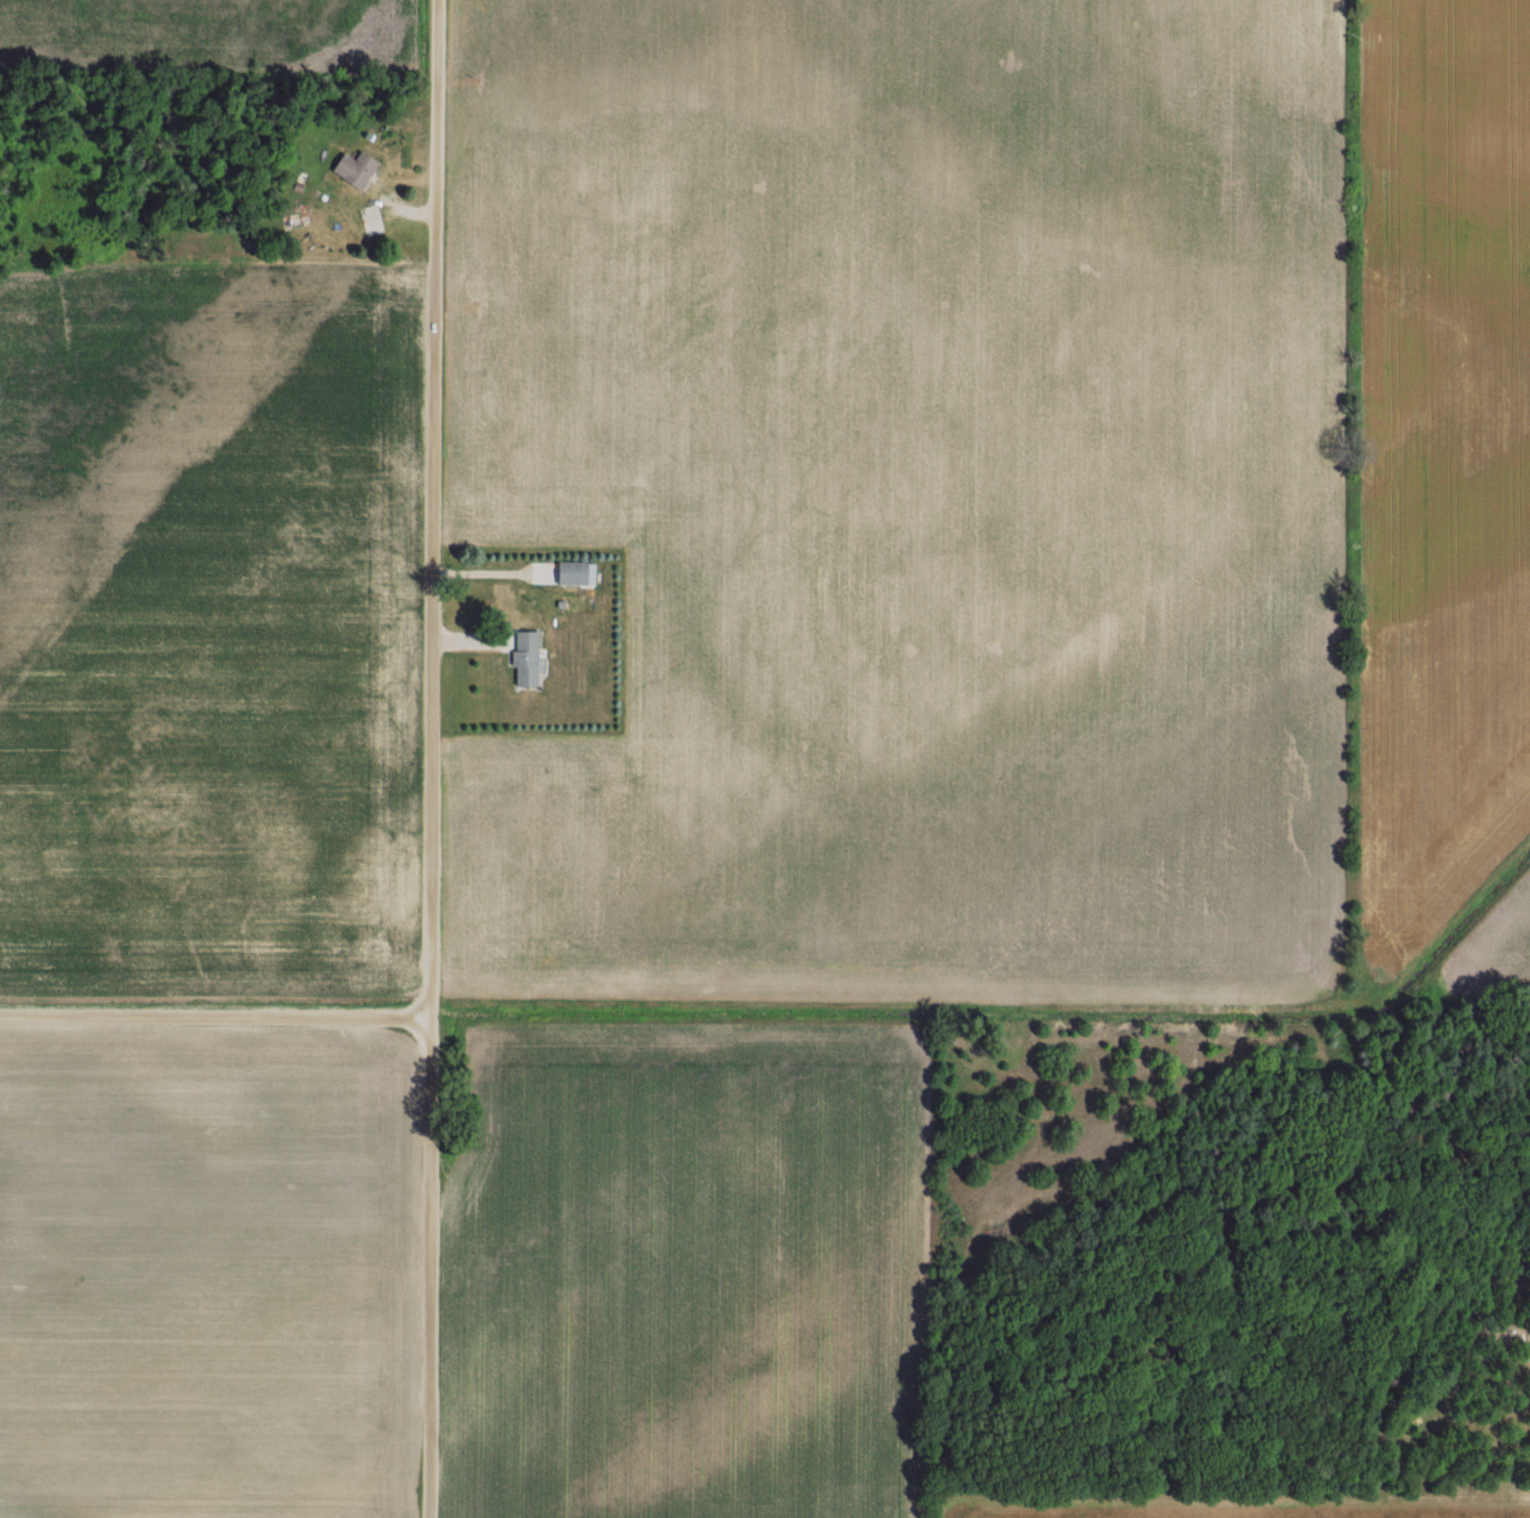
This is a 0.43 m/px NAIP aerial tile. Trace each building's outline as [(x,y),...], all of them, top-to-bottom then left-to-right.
[(379,163),(360,150),(353,160),(343,152),(330,171),(359,191),(379,163)] [(588,585),(588,563),(554,563),(554,585),(588,585)] [(511,686),(535,686),(536,632),(511,631),(511,686)]
